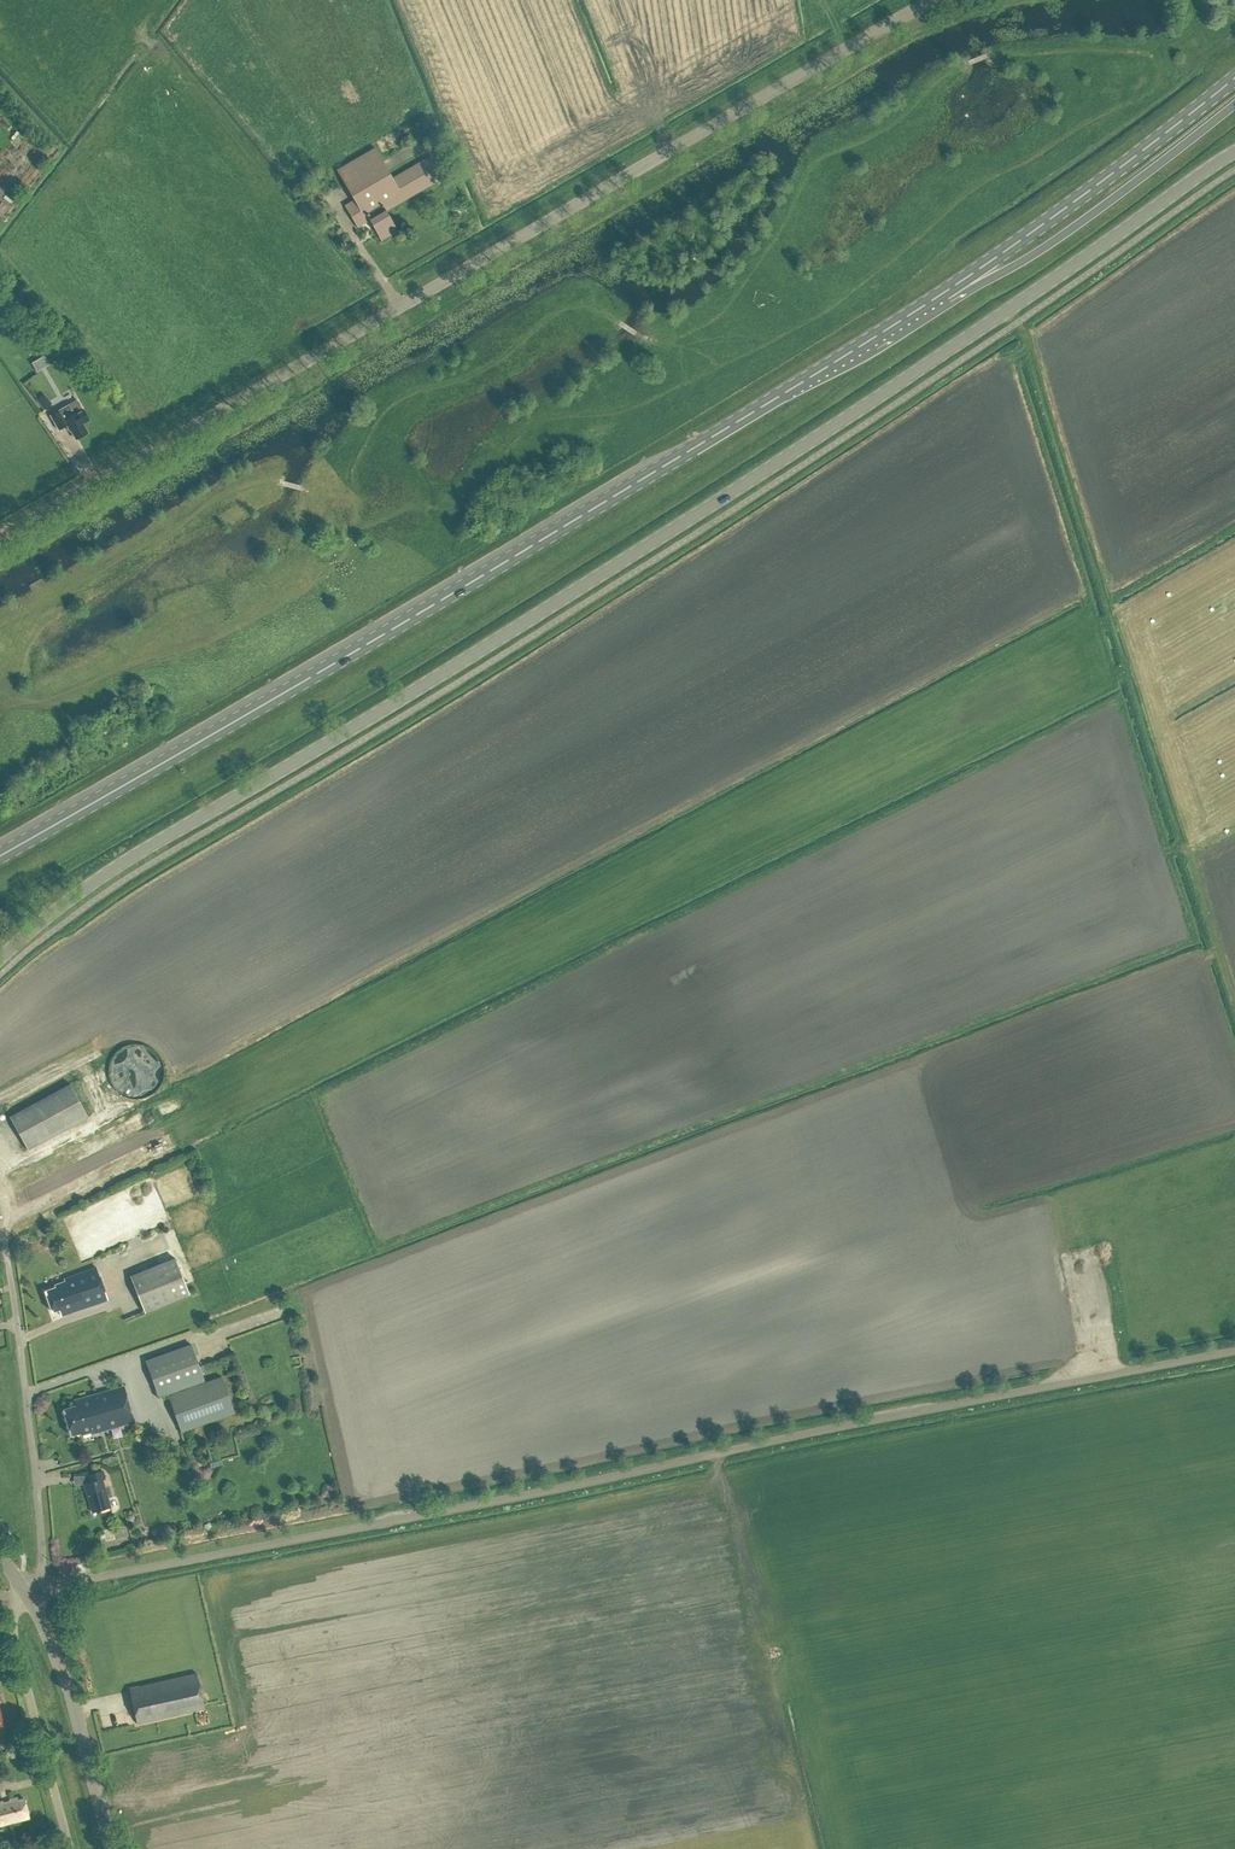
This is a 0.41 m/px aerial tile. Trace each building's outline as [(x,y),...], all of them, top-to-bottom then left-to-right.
[(357,227),(369,220),(380,241),(397,231),(386,211),(442,178),(429,156),(402,172),(397,164),(387,170),(374,147),(336,170),(353,200),(344,205),(357,227)] [(51,362),(29,380),(34,387),(40,382),(57,403),(69,394),(51,373),(56,369),(51,362)] [(44,394),(36,401),(45,411),(53,405),(44,394)] [(71,433),(75,441),(86,435),(82,426),(88,423),(82,411),(73,416),(68,407),(50,417),(58,432),(66,428),(69,433),(71,433)] [(156,1089),(160,1083),(163,1075),(163,1067),(161,1060),(158,1055),(154,1049),(147,1046),(142,1043),(136,1042),(130,1043),(125,1044),(119,1047),(114,1051),(111,1056),(108,1061),(106,1068),(106,1074),(108,1080),(111,1087),(116,1092),(121,1096),(128,1098),(132,1099),(138,1099),(144,1097),(150,1094),(156,1089)] [(8,1115),(26,1148),(87,1116),(69,1083),(8,1115)] [(184,1147),(203,1143),(200,1131),(193,1132),(193,1131),(181,1134),(184,1147)] [(167,1153),(180,1146),(176,1140),(163,1147),(167,1153)] [(66,1160),(71,1167),(88,1156),(83,1149),(66,1160)] [(95,1180),(98,1187),(115,1180),(111,1173),(95,1180)] [(173,1257),(128,1275),(143,1312),(188,1293),(173,1257)] [(107,1300),(96,1268),(64,1279),(65,1281),(55,1285),(56,1287),(45,1291),(52,1311),(59,1309),(61,1316),(107,1300)] [(157,1396),(166,1393),(180,1431),(233,1412),(219,1374),(203,1380),(189,1343),(144,1359),(157,1396)] [(82,1435),(92,1432),(92,1434),(133,1422),(123,1387),(74,1401),(75,1407),(63,1410),(71,1435),(81,1432),(82,1435)] [(222,1454),(229,1453),(227,1444),(220,1445),(222,1454)] [(219,1459),(215,1446),(207,1448),(211,1462),(219,1459)] [(84,1484),(92,1512),(110,1507),(102,1479),(104,1478),(102,1470),(88,1474),(90,1482),(84,1484)] [(128,1689),(136,1724),(203,1708),(196,1674),(128,1689)] [(30,1817),(26,1800),(20,1801),(19,1800),(11,1802),(11,1803),(5,1805),(4,1799),(0,1800),(0,1825),(30,1817)]
